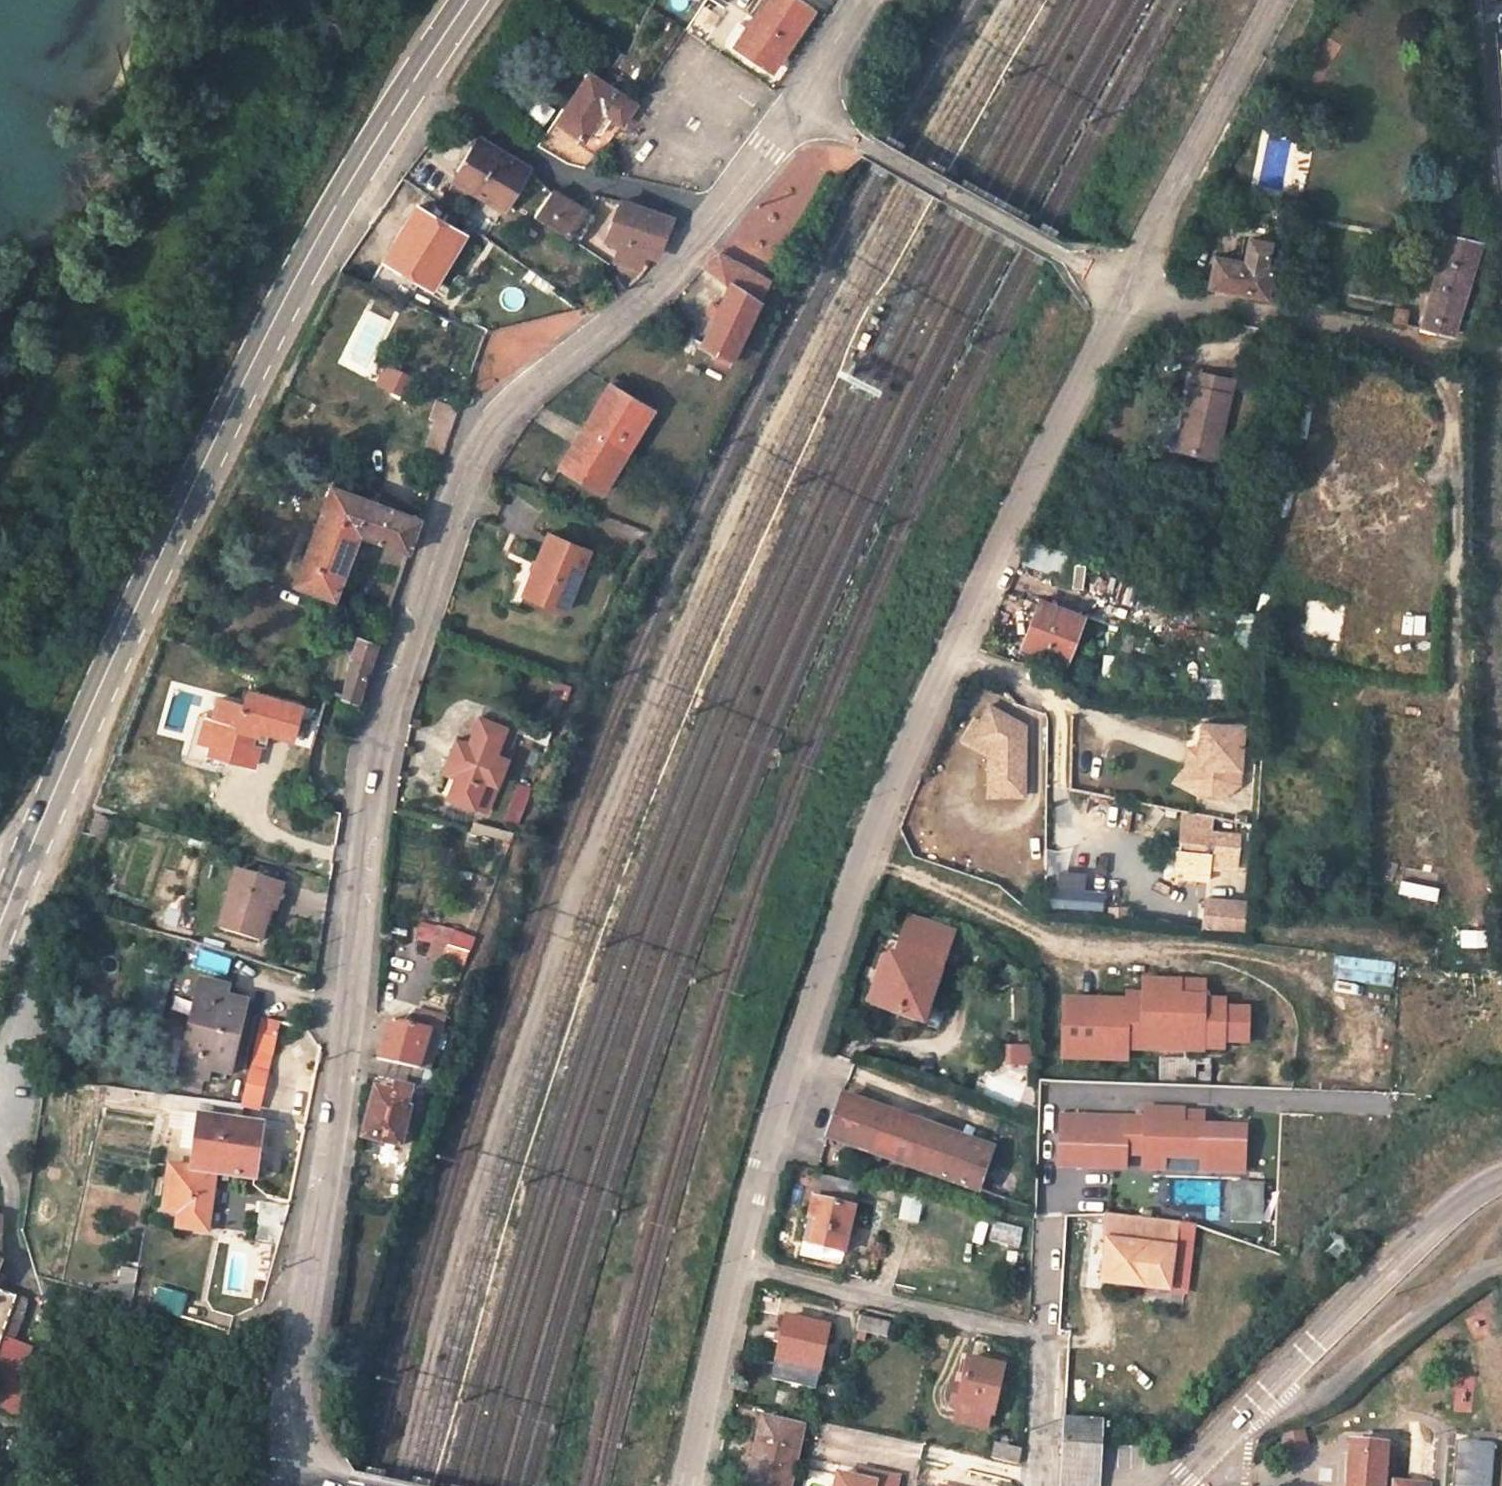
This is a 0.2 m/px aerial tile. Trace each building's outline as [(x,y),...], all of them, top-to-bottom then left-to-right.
[(764,64),(770,55),(778,61),(814,9),(801,0),(767,0),(735,45),(764,64)] [(688,28),(704,37),(716,17),(700,8),(688,28)] [(770,55),(764,64),(772,70),(778,61),(770,55)] [(562,123),(583,138),(580,143),(598,156),(634,104),(590,74),(567,107),(572,110),(562,123)] [(505,209),(530,169),(481,139),(457,178),(505,209)] [(1479,244),(1457,237),(1467,197),(1445,190),(1429,248),(1441,251),(1420,328),(1453,334),(1479,244)] [(536,218),(578,246),(598,217),(585,209),(584,211),(554,192),(536,218)] [(672,220),(623,203),(607,240),(621,245),(616,260),(640,268),(646,253),(658,256),(672,220)] [(386,260),(433,289),(466,235),(418,206),(386,260)] [(1210,286),(1266,298),(1271,269),(1265,267),(1270,244),(1249,241),(1245,264),(1215,257),(1210,286)] [(721,255),(705,266),(732,285),(703,343),(719,351),(717,356),(731,362),(771,280),(721,255)] [(383,265),(371,284),(405,299),(415,284),(383,265)] [(1383,321),(1406,326),(1410,311),(1396,307),(1394,313),(1385,311),(1383,321)] [(1278,335),(1275,347),(1288,350),(1291,338),(1278,335)] [(386,361),(375,385),(404,398),(415,375),(386,361)] [(1234,380),(1195,371),(1177,449),(1216,458),(1234,380)] [(654,411),(610,385),(561,467),(603,493),(654,411)] [(438,400),(423,445),(444,452),(459,407),(438,400)] [(362,557),(369,538),(361,535),(359,540),(340,535),(354,496),(333,488),(296,585),(336,599),(353,554),(362,557)] [(421,520),(354,496),(340,535),(359,540),(361,535),(369,538),(409,553),(421,520)] [(550,535),(524,595),(564,611),(589,551),(550,535)] [(1031,541),(1024,564),(1061,575),(1068,553),(1031,541)] [(1067,662),(1083,617),(1041,600),(1033,622),(1039,624),(1030,649),(1067,662)] [(1342,640),(1343,602),(1302,601),(1301,638),(1342,640)] [(353,656),(343,697),(358,702),(382,632),(363,626),(353,656)] [(305,698),(310,686),(300,683),(296,694),(305,698)] [(252,727),(264,730),(291,738),(300,707),(247,692),(243,707),(216,699),(210,720),(204,742),(228,749),(222,767),(244,774),(254,742),(249,741),(252,727)] [(979,731),(971,745),(989,755),(988,763),(987,804),(1022,805),(1024,735),(989,714),(979,731)] [(198,760),(204,742),(210,720),(196,716),(184,756),(198,760)] [(448,797),(487,812),(516,736),(505,732),(506,729),(480,718),(469,744),(458,740),(448,764),(460,769),(448,797)] [(1202,724),(1201,749),(1198,794),(1227,796),(1241,786),(1243,757),(1252,757),(1253,743),(1243,742),(1245,727),(1202,724)] [(260,744),(264,730),(252,727),(249,741),(254,742),(260,744)] [(971,745),(979,731),(974,728),(962,748),(988,763),(989,755),(971,745)] [(228,749),(204,742),(198,760),(222,767),(228,749)] [(1188,769),(1176,783),(1198,794),(1201,749),(1190,749),(1188,769)] [(500,816),(518,823),(532,786),(514,779),(500,816)] [(1209,818),(1180,815),(1176,856),(1204,860),(1209,818)] [(1239,834),(1213,831),(1209,868),(1234,871),(1239,834)] [(1059,869),(1058,903),(1088,904),(1089,870),(1059,869)] [(270,909),(277,885),(237,873),(219,927),(261,940),(270,909)] [(1402,877),(1398,892),(1437,901),(1440,886),(1402,877)] [(284,887),(277,885),(270,909),(277,910),(284,887)] [(1243,932),(1246,903),(1204,900),(1202,928),(1243,932)] [(952,934),(907,919),(895,954),(890,953),(872,1005),(922,1023),(952,934)] [(1489,946),(1488,928),(1460,929),(1460,948),(1489,946)] [(438,929),(432,944),(448,948),(453,934),(438,929)] [(467,953),(448,948),(432,944),(428,957),(443,963),(444,960),(463,966),(467,953)] [(1393,984),(1395,958),(1336,955),(1334,980),(1393,984)] [(1247,1008),(1223,1008),(1224,1000),(1198,999),(1198,981),(1142,980),(1142,997),(1125,996),(1125,1000),(1062,999),(1062,1004),(1061,1041),(1061,1060),(1126,1062),(1127,1046),(1140,1047),(1140,1051),(1197,1052),(1197,1049),(1222,1050),(1222,1044),(1246,1045),(1247,1008)] [(200,983),(189,1028),(237,1039),(245,1004),(225,998),(226,989),(200,983)] [(262,1017),(254,1050),(271,1055),(280,1022),(262,1017)] [(378,1060),(422,1070),(428,1072),(441,1031),(431,1028),(430,1032),(389,1022),(378,1060)] [(229,1076),(237,1039),(189,1028),(179,1074),(205,1081),(207,1071),(229,1076)] [(1007,1073),(1035,1069),(1031,1042),(1003,1047),(1007,1073)] [(1196,1078),(1196,1056),(1159,1056),(1159,1078),(1196,1078)] [(378,1060),(374,1075),(417,1085),(422,1070),(378,1060)] [(250,1070),(242,1101),(258,1105),(266,1074),(250,1070)] [(405,1110),(411,1089),(396,1086),(393,1095),(375,1090),(363,1138),(400,1148),(409,1111),(405,1110)] [(241,1106),(169,1096),(166,1112),(200,1116),(192,1169),(215,1173),(254,1178),(262,1125),(239,1123),(241,1106)] [(869,1152),(882,1114),(839,1099),(826,1137),(869,1152)] [(1246,1126),(1202,1125),(1202,1110),(1166,1108),(1144,1108),(1143,1120),(1123,1119),(1059,1118),(1058,1168),(1122,1169),(1122,1156),(1142,1156),(1142,1170),(1164,1171),(1164,1159),(1200,1160),(1200,1173),(1244,1174),(1244,1162),(1246,1126)] [(869,1152),(927,1172),(941,1135),(882,1114),(869,1152)] [(990,1152),(941,1135),(927,1172),(977,1190),(990,1152)] [(215,1173),(192,1169),(171,1166),(164,1212),(178,1214),(176,1228),(207,1231),(215,1173)] [(840,1267),(858,1186),(818,1176),(809,1217),(814,1219),(806,1260),(840,1267)] [(1264,1221),(1264,1180),(1231,1179),(1230,1221),(1264,1221)] [(901,1197),(899,1218),(919,1220),(921,1199),(901,1197)] [(279,1244),(289,1207),(265,1203),(257,1239),(279,1244)] [(1103,1245),(1100,1285),(1167,1291),(1173,1224),(1102,1218),(1100,1244),(1103,1245)] [(127,1281),(123,1300),(132,1303),(136,1282),(127,1281)] [(155,1310),(176,1316),(182,1295),(162,1288),(155,1310)] [(1,1336),(7,1319),(19,1323),(27,1302),(24,1301),(0,1293),(0,1338),(1,1336)] [(889,1323),(862,1316),(857,1338),(865,1340),(866,1332),(886,1336),(889,1323)] [(772,1377),(813,1387),(828,1327),(786,1317),(772,1377)] [(7,1319),(1,1336),(13,1341),(19,1323),(7,1319)] [(0,1338),(0,1374),(5,1376),(17,1342),(13,1341),(1,1336),(0,1338)] [(17,1342),(5,1376),(19,1381),(30,1347),(17,1342)] [(957,1374),(950,1404),(957,1405),(953,1421),(984,1428),(987,1413),(992,1414),(1003,1367),(967,1359),(963,1375),(957,1374)] [(801,1427),(762,1419),(747,1485),(788,1485),(801,1427)] [(1101,1421),(1065,1419),(1061,1485),(1082,1485),(1082,1481),(1098,1482),(1101,1421)] [(1429,1485),(1391,1482),(1395,1445),(1350,1441),(1346,1485),(1429,1485)] [(989,1457),(1018,1463),(1021,1449),(993,1442),(989,1457)] [(875,1483),(877,1473),(858,1469),(855,1478),(875,1483)] [(896,1477),(877,1473),(875,1483),(855,1478),(836,1474),(834,1485),(895,1485),(896,1477)]
